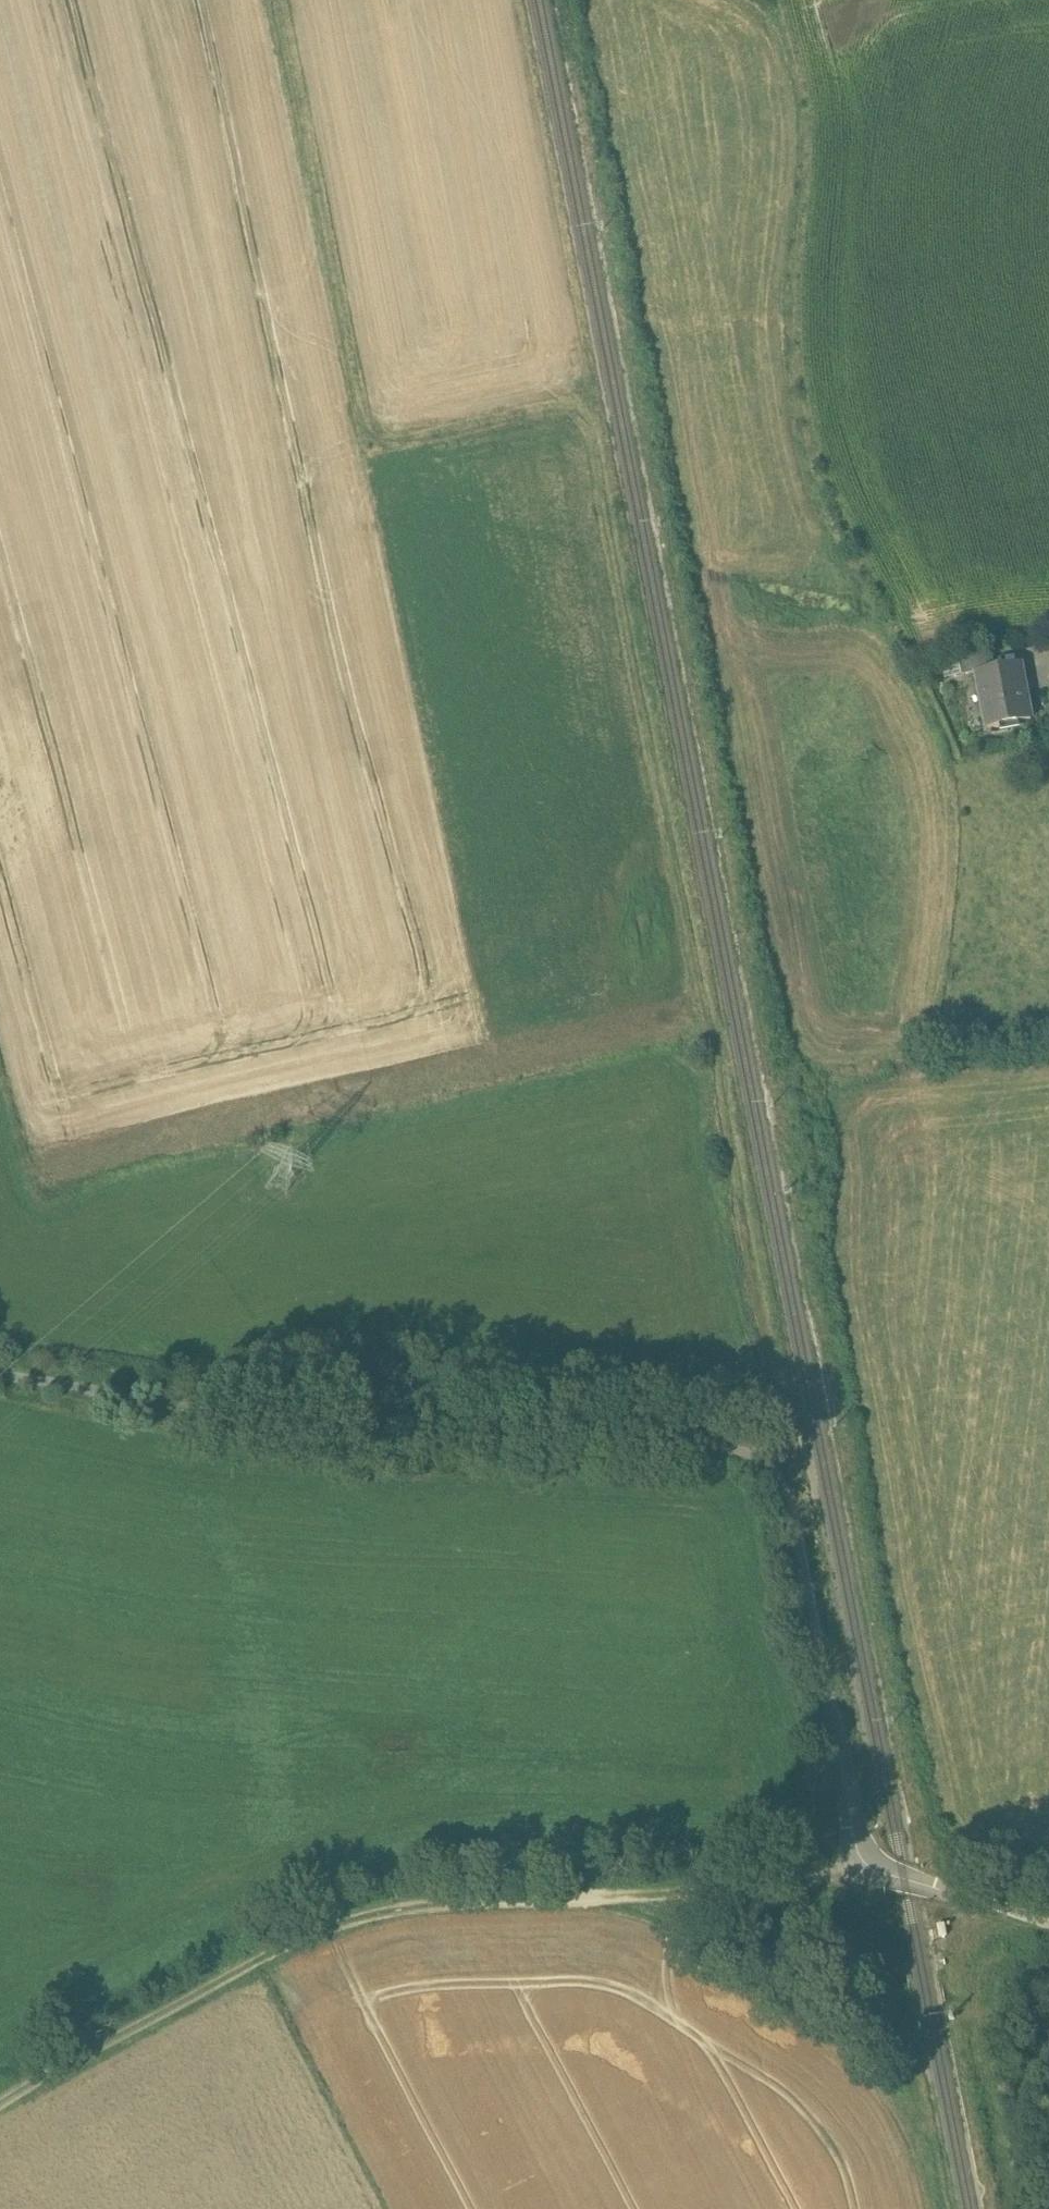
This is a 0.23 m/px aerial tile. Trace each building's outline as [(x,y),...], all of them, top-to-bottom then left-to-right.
[(988,651),(955,659),(958,674),(972,671),(991,666),(988,651)] [(991,666),(972,671),(984,727),(1029,717),(1017,661),(991,666)]
